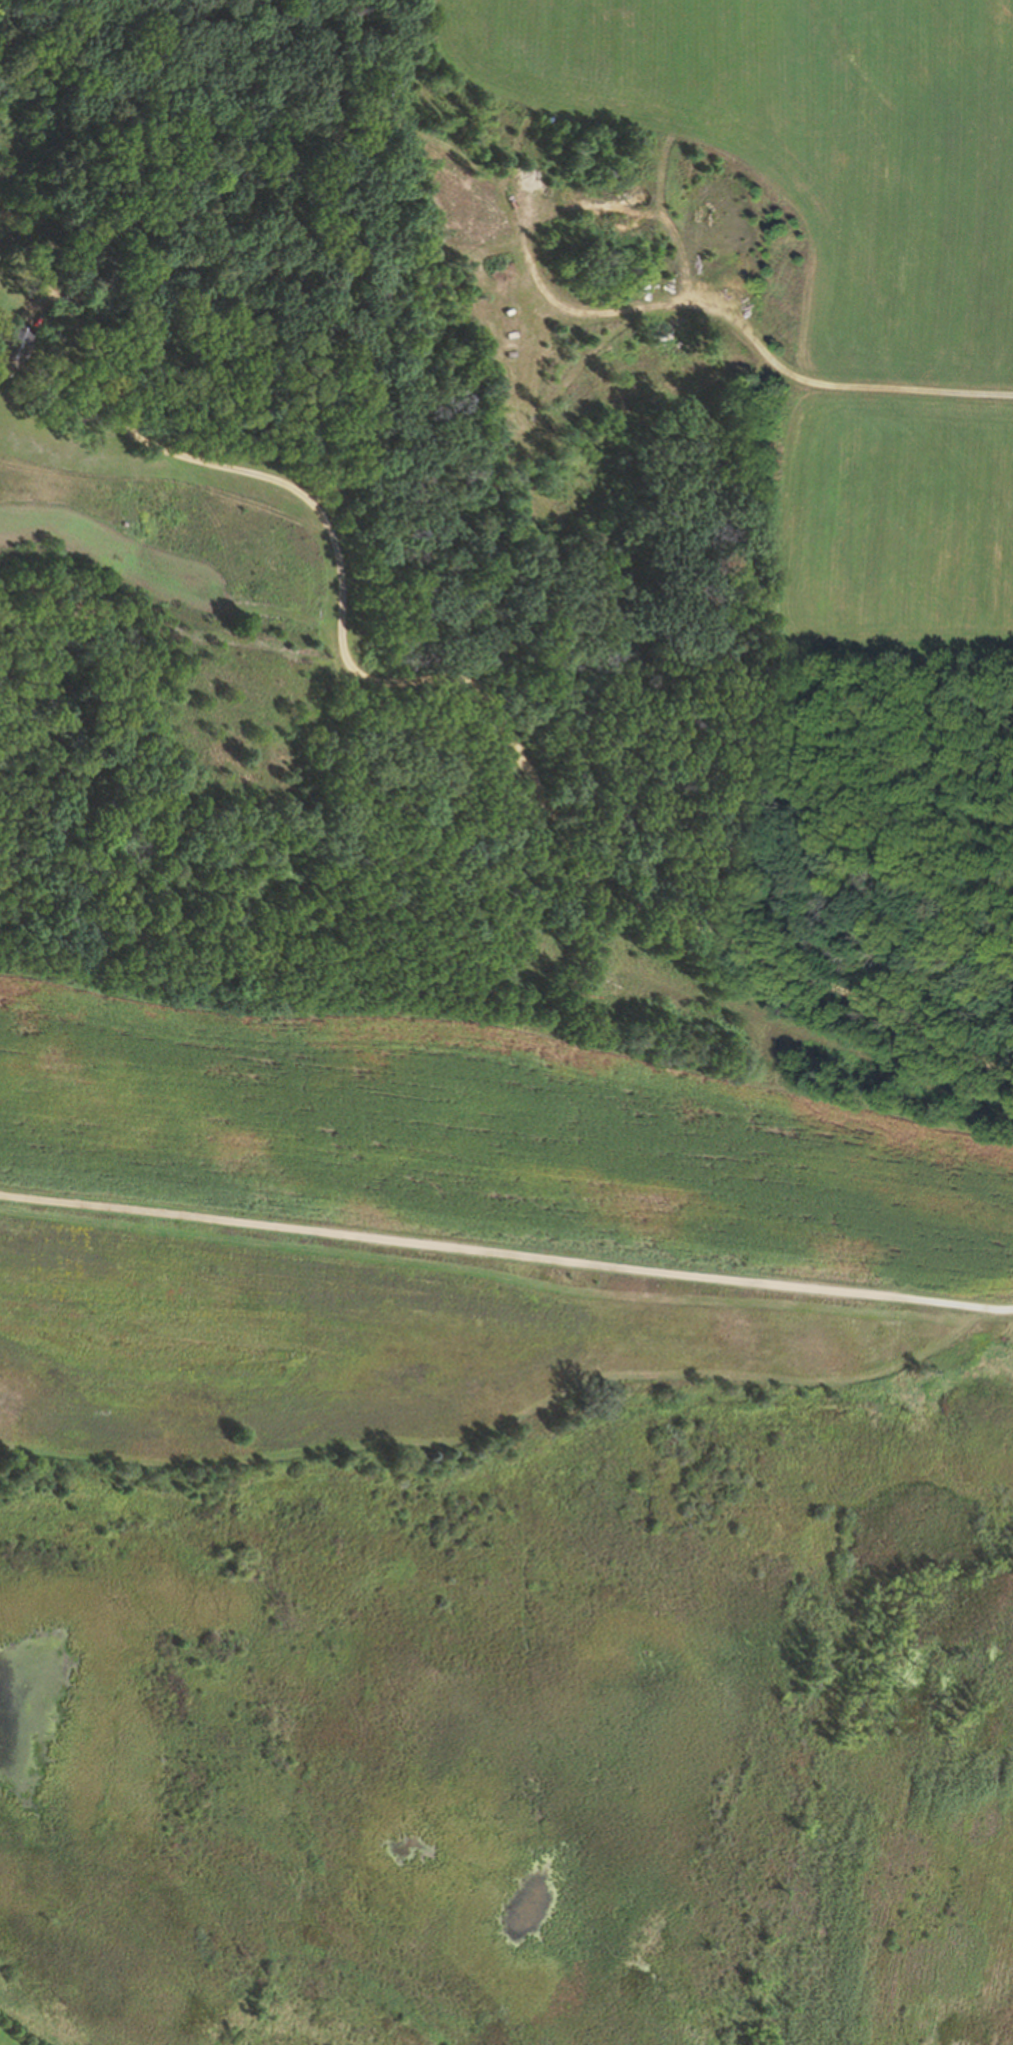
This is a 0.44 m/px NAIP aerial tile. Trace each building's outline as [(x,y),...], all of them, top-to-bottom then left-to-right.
[(22,334),(25,328),(12,322),(9,329),(2,326),(0,330),(0,354),(19,363),(30,338),(22,334)]
